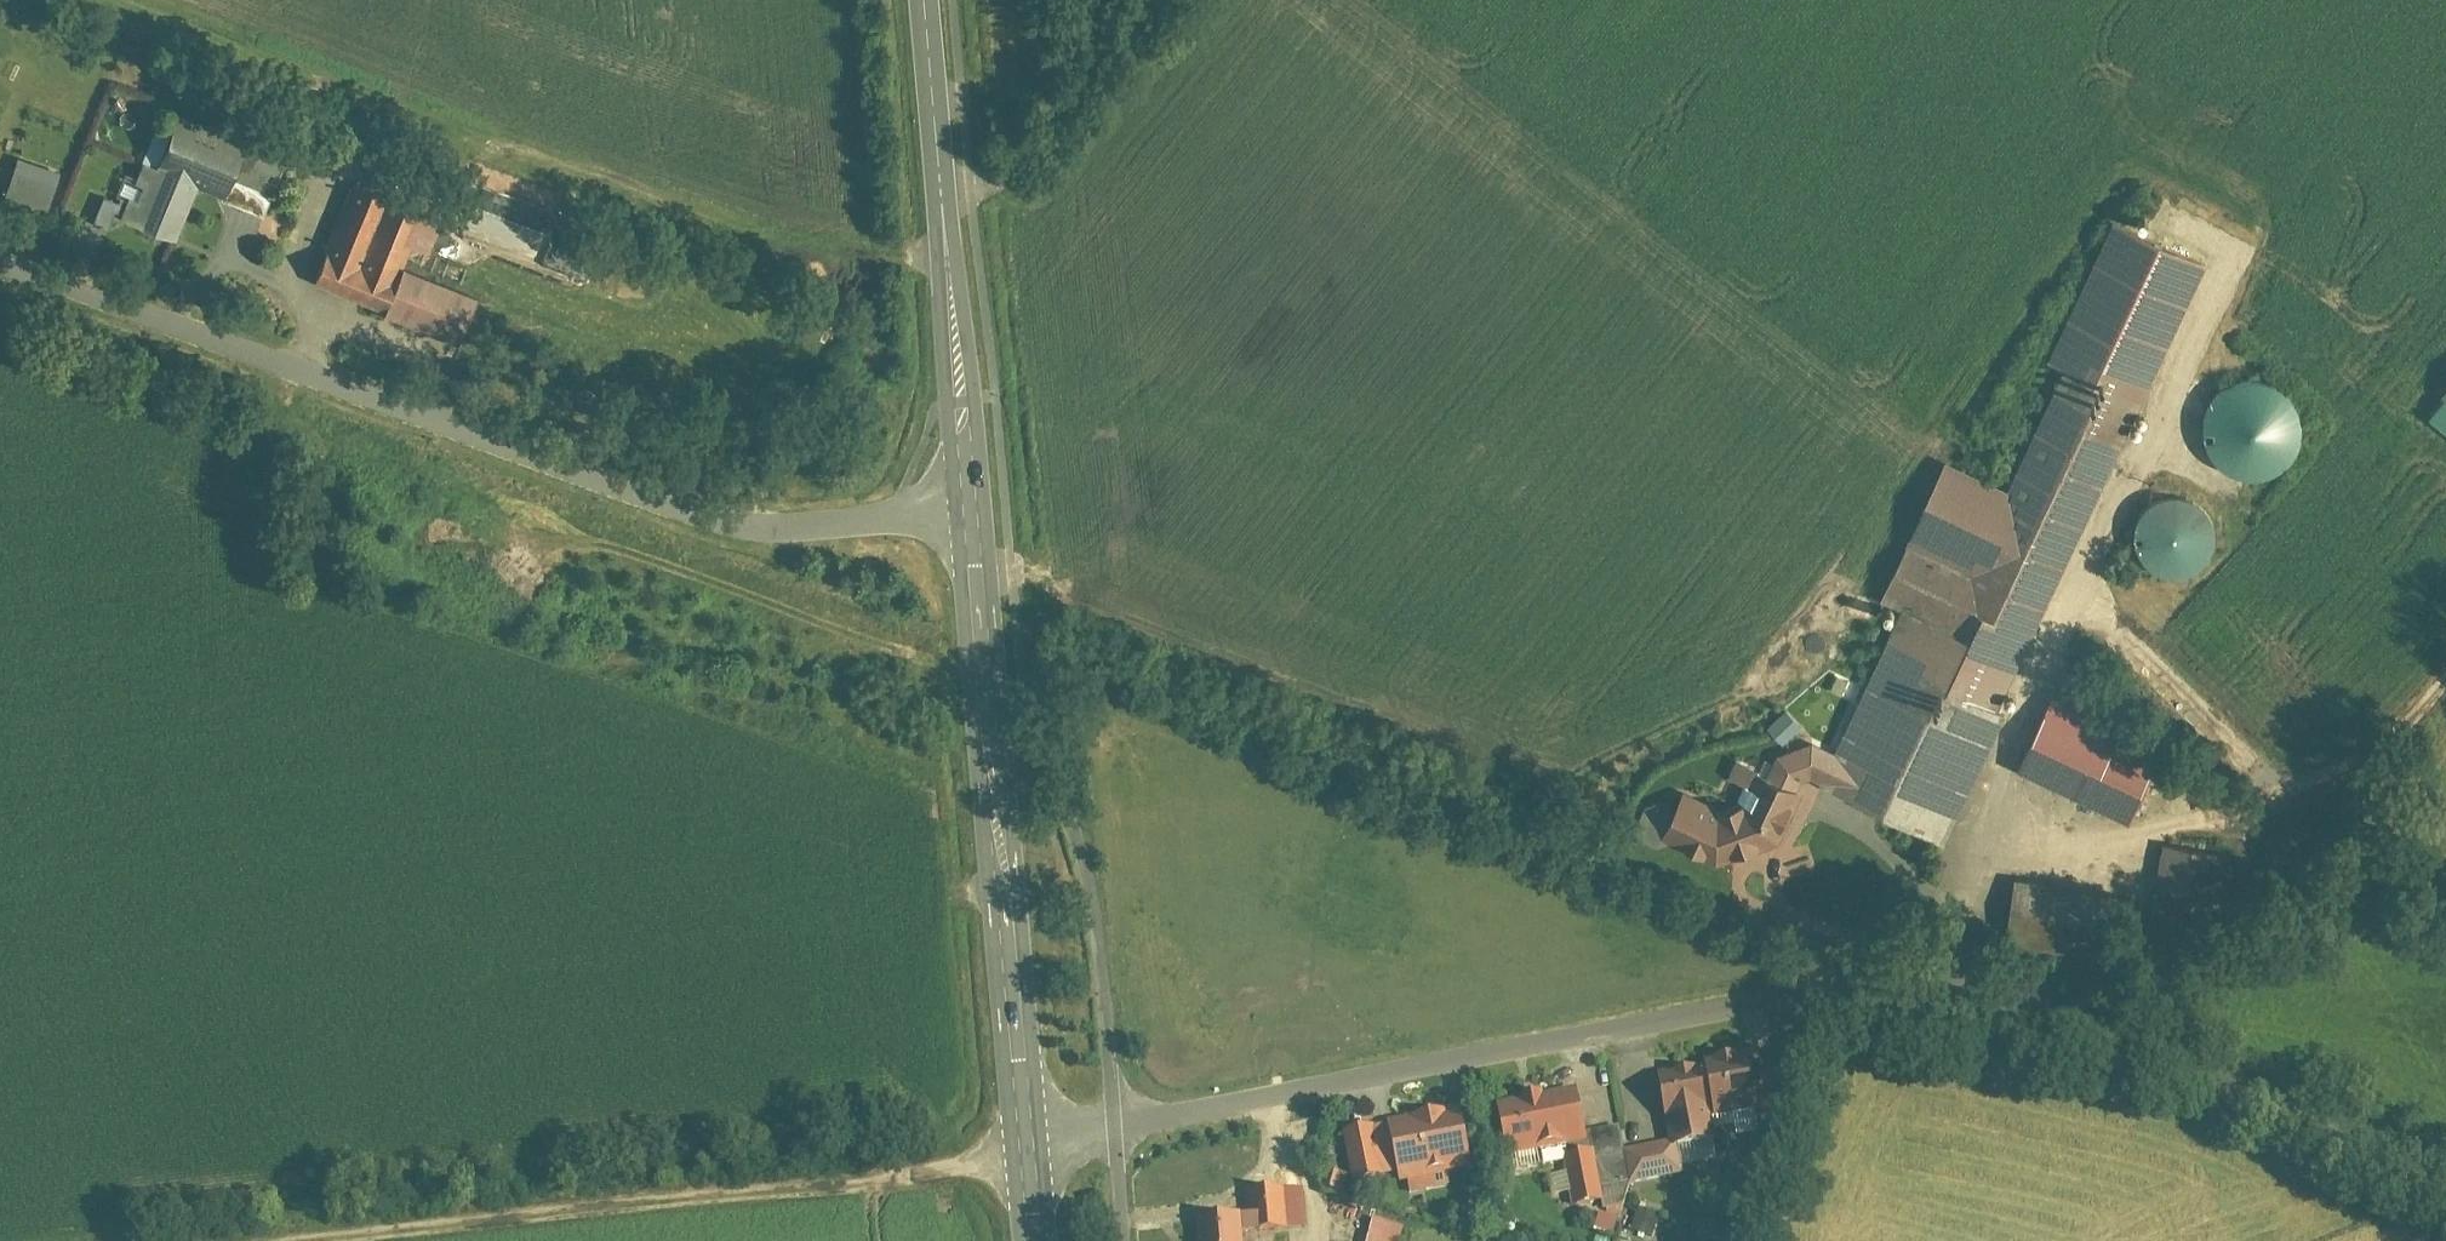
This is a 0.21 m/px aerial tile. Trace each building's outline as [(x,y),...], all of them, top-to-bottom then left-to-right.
[(120,215),(180,239),(200,188),(223,197),(244,146),(247,139),(178,111),(157,163),(143,158),(120,215)] [(286,162),(244,146),(223,197),(265,214),(286,162)] [(62,171),(17,156),(3,195),(48,211),(62,171)] [(441,218),(350,183),(310,285),(459,342),(479,290),(422,268),(441,218)] [(119,201),(103,194),(92,222),(107,228),(119,201)] [(1939,835),(2209,262),(2113,217),(2046,360),(2064,368),(2008,487),(1947,459),(1883,597),(1905,607),(1837,751),(1823,781),(1939,835)] [(2303,437),(2305,420),(2301,404),(2292,390),(2278,379),(2262,374),(2245,374),(2230,380),(2217,391),(2208,406),(2205,422),(2208,439),(2215,453),(2226,464),(2240,471),(2255,473),(2271,470),(2285,463),(2296,452),(2303,437)] [(2431,415),(2445,427),(2445,397),(2431,415)] [(2214,555),(2220,542),(2222,528),(2219,514),(2211,502),(2200,493),(2187,489),(2173,488),(2160,493),(2148,501),(2141,513),(2137,527),(2138,540),(2143,553),(2153,563),(2165,570),(2178,573),(2192,571),(2204,565),(2214,555)] [(2056,690),(2019,767),(2130,820),(2167,744),(2056,690)] [(1762,728),(1778,744),(1797,725),(1780,709),(1762,728)] [(1812,777),(1823,781),(1837,751),(1814,739),(1777,752),(1768,772),(1799,786),(1802,780),(1812,777)] [(1768,772),(1738,757),(1730,774),(1750,783),(1742,800),(1722,805),(1683,788),(1673,810),(1654,801),(1647,804),(1636,825),(1639,836),(1657,844),(1668,842),(1717,864),(1779,842),(1805,789),(1799,786),(1768,772)] [(2222,852),(2164,843),(2150,932),(2208,941),(2222,852)] [(2115,889),(2015,876),(2006,944),(2106,957),(2115,889)] [(1753,1045),(1656,1068),(1672,1137),(1770,1114),(1753,1045)] [(1577,1084),(1496,1102),(1511,1170),(1593,1151),(1577,1084)] [(1453,1112),(1396,1126),(1409,1179),(1466,1166),(1453,1112)] [(1287,1191),(1249,1196),(1252,1219),(1254,1237),(1292,1233),(1287,1191)] [(1628,1232),(1652,1238),(1658,1215),(1635,1209),(1628,1232)] [(1593,1215),(1590,1233),(1610,1236),(1613,1219),(1593,1215)] [(1200,1224),(1201,1240),(1255,1240),(1254,1237),(1252,1219),(1200,1224)]
